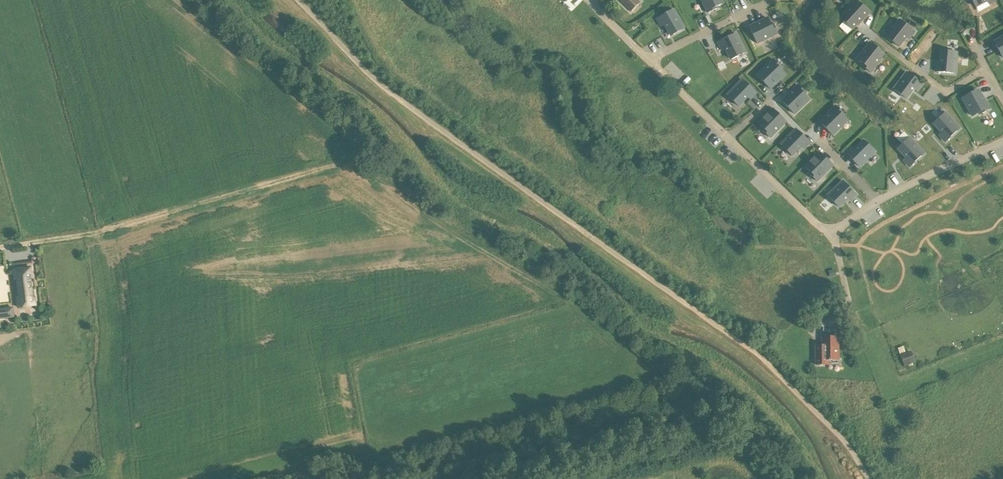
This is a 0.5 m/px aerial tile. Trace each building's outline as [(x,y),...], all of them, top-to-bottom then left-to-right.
[(638,0),(619,0),(631,12),(640,2),(638,0)] [(722,0),(702,0),(708,13),(718,8),(717,6),(723,3),(722,0)] [(866,19),(871,13),(859,2),(848,15),(852,18),(847,24),(855,31),(859,26),(860,27),(867,20),(866,19)] [(658,19),(660,23),(663,22),(671,36),(684,28),(674,10),(658,19)] [(771,25),(768,18),(750,27),(757,43),(778,33),(773,24),(771,25)] [(914,37),(917,33),(903,22),(889,39),(902,48),(911,35),(914,37)] [(736,34),(719,42),(722,46),(725,45),(732,59),(745,53),(736,34)] [(885,54),(873,45),(860,61),(866,66),(865,67),(874,74),(883,63),(880,61),(885,54)] [(937,72),(955,73),(957,52),(942,51),(940,67),(937,67),(937,72)] [(757,76),(770,89),(785,74),(780,69),(782,68),(774,60),(757,76)] [(922,83),(907,72),(894,89),(906,98),(916,85),(919,87),(922,83)] [(728,95),(739,106),(750,94),(752,97),(756,93),(743,80),(728,95)] [(804,95),(806,93),(798,85),(782,101),(795,114),(809,100),(804,95)] [(976,91),(963,98),(973,116),(979,113),(980,114),(989,109),(983,97),(980,98),(976,91)] [(844,114),(836,106),(826,117),(828,119),(822,124),(833,135),(847,121),(842,115),(844,114)] [(786,122),(773,109),(759,124),(764,129),(763,130),(770,138),(786,122)] [(946,141),(960,129),(945,113),(934,123),(945,135),(943,137),(946,141)] [(810,142),(796,130),(781,145),(792,156),(804,144),(806,146),(810,142)] [(910,166),(924,154),(910,138),(898,148),(909,160),(907,162),(910,166)] [(864,141),(853,152),(850,150),(847,154),(860,167),(875,151),(864,141)] [(833,165),(820,153),(806,167),(811,172),(809,174),(817,181),(833,165)] [(856,194),(843,181),(828,196),(839,207),(850,195),(852,198),(856,194)] [(19,308),(36,306),(34,289),(32,289),(31,278),(32,278),(31,268),(14,270),(16,285),(17,285),(18,292),(17,292),(19,308)] [(838,360),(838,337),(822,338),(822,346),(815,346),(815,365),(828,365),(828,360),(838,360)] [(901,357),(905,365),(915,361),(911,352),(901,357)]
